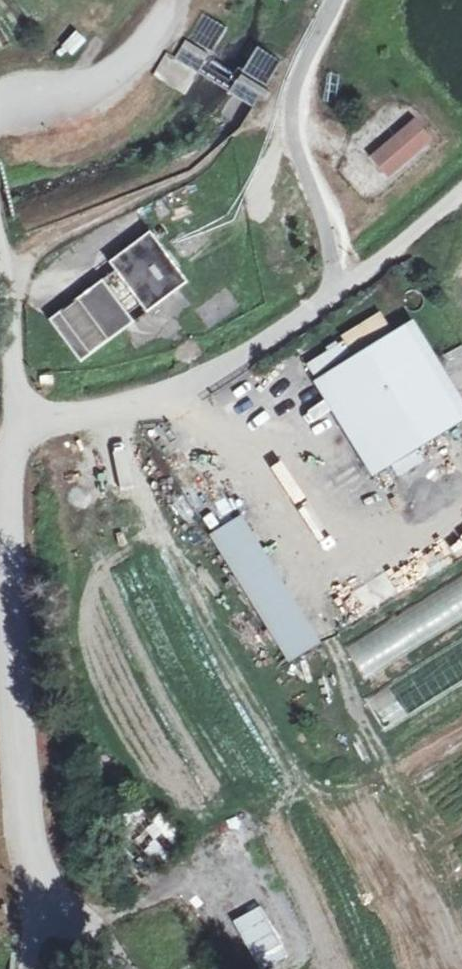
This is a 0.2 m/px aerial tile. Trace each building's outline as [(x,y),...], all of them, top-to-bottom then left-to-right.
[(199,14),(173,60),(197,73),(223,28),(199,14)] [(70,62),(87,41),(75,31),(58,52),(70,62)] [(226,90),(249,102),(275,57),(252,44),(226,90)] [(409,120),(369,156),(383,172),(423,136),(409,120)] [(147,238),(106,267),(142,317),(183,288),(147,238)] [(100,284),(45,324),(74,365),(129,325),(100,284)] [(403,324),(327,371),(387,466),(461,418),(403,324)] [(240,514),(210,533),(291,660),(320,641),(240,514)] [(435,570),(461,559),(461,543),(429,556),(435,570)] [(344,646),(362,676),(461,619),(461,579),(344,646)] [(383,728),(461,683),(461,641),(365,697),(383,728)] [(152,872),(185,840),(160,815),(127,847),(152,872)]
